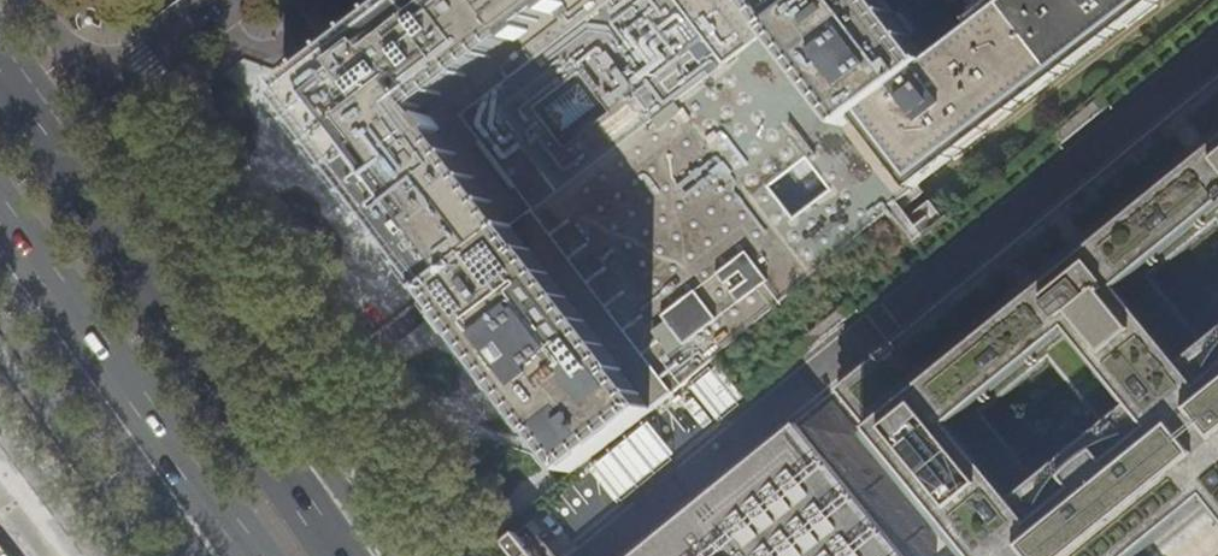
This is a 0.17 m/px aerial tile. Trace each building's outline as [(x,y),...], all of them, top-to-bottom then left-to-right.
[(527,197),(469,121),(627,0),(395,0),(285,84),(292,93),(285,97),(422,277),(527,197)] [(734,23),(637,95),(658,120),(781,28),(852,121),(864,113),(916,180),(1152,0),(1011,0),(931,61),(884,0),(716,0),(734,23)] [(615,113),(585,72),(538,108),(570,148),(615,113)] [(840,392),(868,426),(865,429),(966,555),(1143,555),(1206,505),(1217,520),(1217,326),(1203,338),(1151,272),(1216,219),(1217,222),(1217,87),(840,392)] [(1053,136),(1062,146),(1112,105),(1104,95),(1053,136)] [(836,193),(811,161),(773,189),(798,222),(836,193)] [(527,197),(422,277),(450,313),(443,319),(505,399),(536,440),(543,435),(572,472),(650,413),(676,392),(527,197)] [(746,397),(720,365),(692,388),(718,420),(746,397)] [(591,470),(617,502),(676,454),(650,422),(591,470)] [(799,425),(636,555),(904,555),(799,425)] [(517,534),(504,544),(514,555),(533,555),(535,555),(517,534)]
